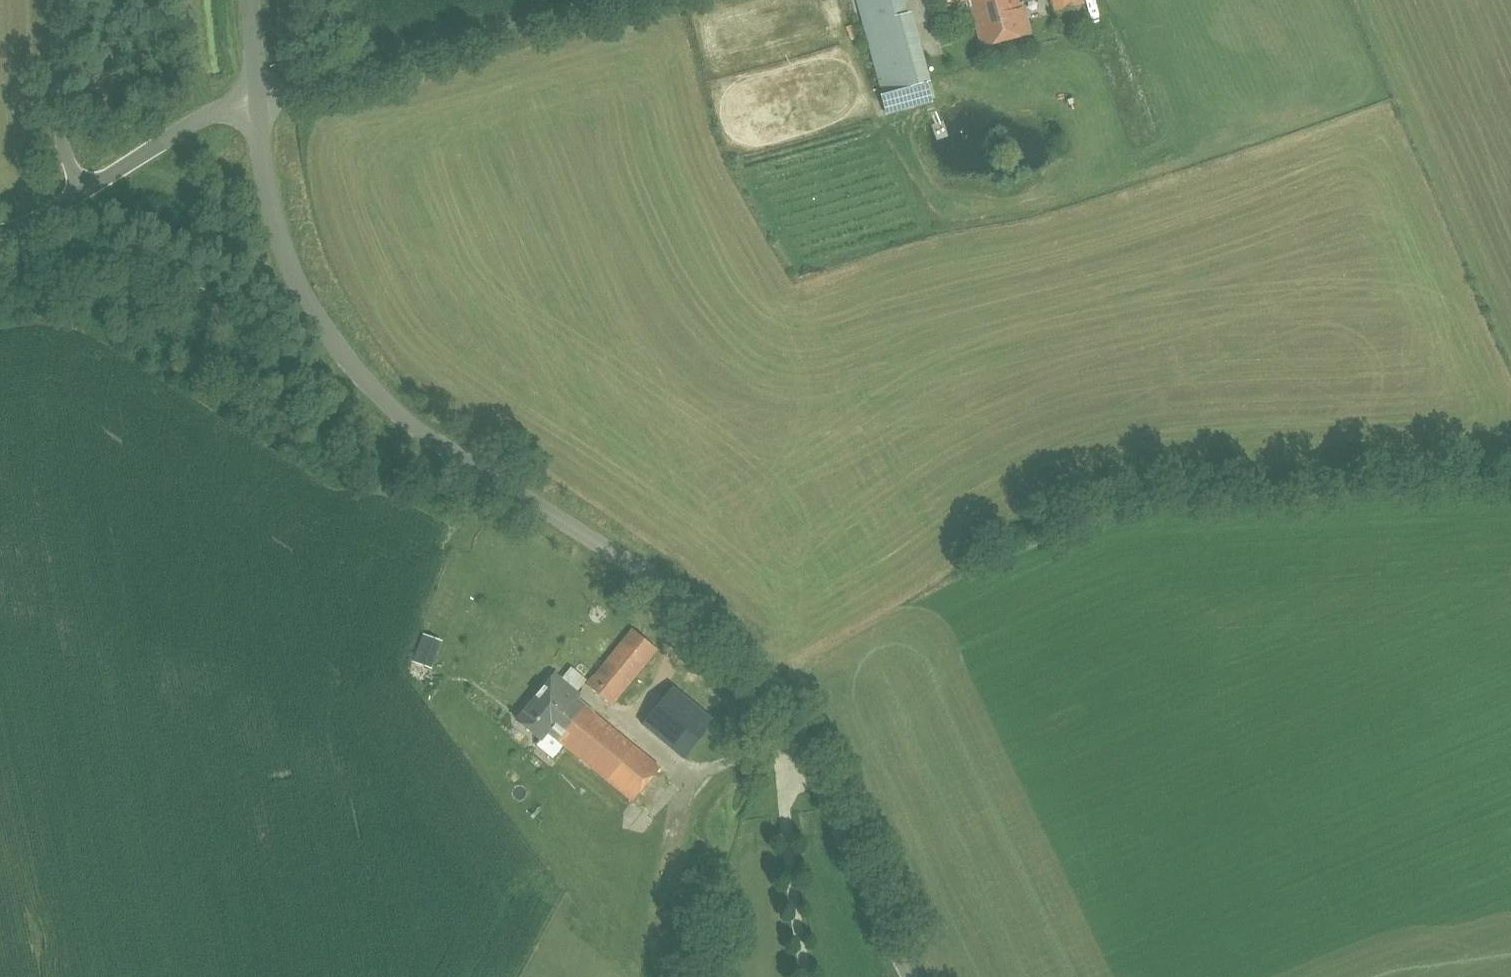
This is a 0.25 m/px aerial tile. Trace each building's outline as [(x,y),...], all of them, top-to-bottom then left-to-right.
[(881,89),(925,77),(904,0),(856,0),(881,89)] [(1030,34),(1023,8),(1020,8),(1018,0),(969,0),(982,47),(1030,34)] [(1082,0),(1052,0),(1055,11),(1083,3),(1082,0)] [(124,128),(134,126),(133,120),(123,122),(124,128)] [(657,649),(632,629),(586,685),(611,705),(657,649)] [(423,634),(412,662),(432,669),(443,641),(423,634)] [(550,734),(632,801),(660,767),(576,698),(579,694),(554,674),(516,719),(524,726),(544,742),(550,734)] [(676,684),(644,722),(684,757),(717,719),(676,684)]
